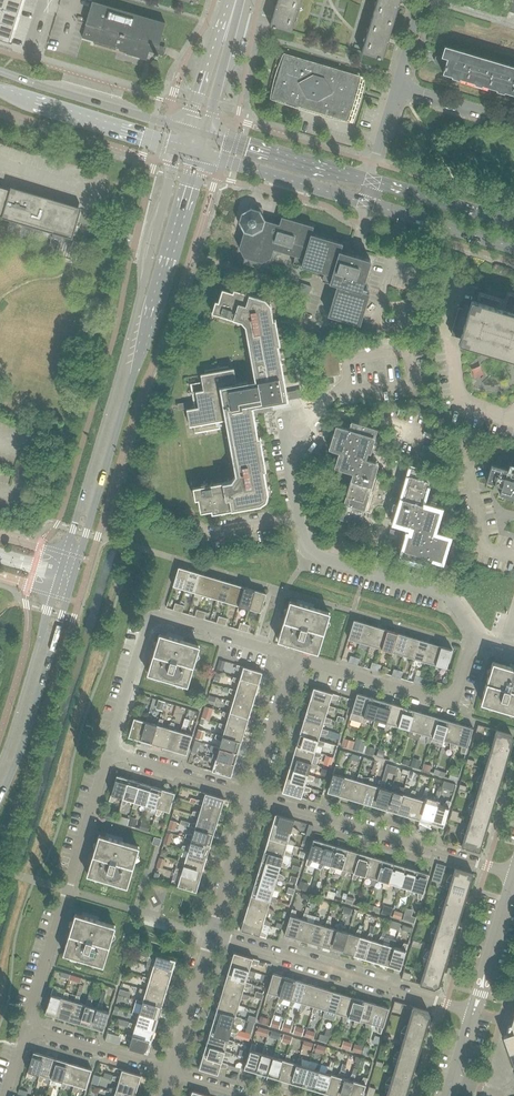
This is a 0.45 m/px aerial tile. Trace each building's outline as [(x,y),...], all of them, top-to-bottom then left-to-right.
[(7,39),(12,41),(25,0),(0,0),(0,37),(7,39)] [(291,32),(301,0),(278,0),(270,26),(291,32)] [(372,17),(394,23),(401,0),(377,0),(372,17)] [(165,23),(92,1),(86,24),(82,38),(127,51),(126,54),(146,60),(151,43),(159,46),(165,23)] [(383,59),(394,23),(372,17),(361,53),(383,59)] [(450,51),(451,48),(445,46),(442,56),(438,55),(435,57),(434,60),(436,64),(439,65),(442,63),(445,64),(443,73),(513,94),(513,70),(450,51)] [(314,110),(339,117),(346,120),(359,77),(285,55),(272,98),(314,110)] [(62,205),(0,186),(0,214),(70,235),(78,210),(62,205)] [(360,325),(365,309),(370,293),(362,291),(371,260),(341,251),(343,244),(312,234),(314,227),(282,217),(279,225),(265,221),(266,220),(260,211),(251,208),(241,214),(239,222),(244,232),(239,248),(244,257),(262,262),(271,258),(272,252),(273,252),(276,251),(277,250),(295,256),(293,263),(331,275),(329,282),(337,285),(328,315),(360,325)] [(259,407),(271,405),(271,403),(287,400),(277,344),(279,343),(275,319),(273,319),(270,304),(265,298),(234,289),(233,292),(222,289),(218,302),(215,301),(212,312),(220,315),(219,317),(227,319),(227,317),(242,322),(245,325),(255,380),(248,381),(248,380),(231,383),(228,366),(205,370),(207,381),(191,384),(195,408),(191,408),(195,432),(220,428),(219,420),(226,419),(237,479),(209,484),(208,482),(201,483),(202,486),(194,487),(196,499),(199,499),(201,511),(212,509),(213,513),(262,504),(266,501),(268,494),(263,470),(265,470),(259,437),(258,437),(252,407),(258,406),(259,407)] [(509,294),(504,311),(497,309),(500,300),(481,295),(479,302),(472,300),(468,310),(459,307),(455,320),(451,335),(460,337),(459,343),(513,359),(513,296),(509,294)] [(447,302),(437,299),(430,320),(440,323),(447,302)] [(336,518),(359,525),(369,493),(367,493),(376,462),(365,459),(367,452),(370,453),(377,429),(351,421),(349,428),(336,425),(334,433),(336,434),(331,449),(342,452),(337,468),(356,473),(344,510),(339,509),(336,518)] [(492,464),(486,481),(502,485),(499,493),(513,497),(513,471),(492,464)] [(411,468),(410,474),(404,491),(406,492),(397,523),(412,527),(411,534),(408,533),(401,557),(427,565),(429,557),(441,561),(444,552),(442,552),(446,536),(434,533),(441,510),(420,503),(426,481),(432,483),(435,475),(411,468)] [(173,586),(184,590),(190,571),(179,567),(173,586)] [(184,590),(195,593),(201,574),(190,571),(184,590)] [(206,596),(212,577),(201,574),(195,593),(206,596)] [(217,599),(223,580),(212,577),(206,596),(217,599)] [(228,603),(233,584),(223,580),(217,599),(228,603)] [(244,587),(233,584),(228,603),(239,606),(244,587)] [(249,609),(255,590),(244,587),(239,606),(249,609)] [(261,612),(266,594),(255,590),(249,609),(261,612)] [(290,601),(277,641),(318,654),(330,613),(290,601)] [(348,639),(359,642),(365,623),(354,620),(348,639)] [(359,642),(370,646),(376,627),(365,623),(359,642)] [(387,630),(376,627),(370,646),(381,649),(387,630)] [(398,633),(387,630),(381,649),(392,652),(398,633)] [(409,636),(398,633),(392,652),(403,655),(409,636)] [(188,687),(200,646),(159,634),(147,674),(188,687)] [(419,640),(409,636),(403,655),(414,659),(419,640)] [(430,643),(419,640),(414,659),(425,662),(430,643)] [(441,646),(430,643),(425,662),(435,665),(441,646)] [(452,650),(441,646),(435,665),(447,669),(452,650)] [(493,662),(480,702),(513,713),(513,668),(493,662)] [(240,679),(259,684),(263,673),(237,665),(236,669),(242,673),(240,679)] [(259,684),(240,679),(233,677),(232,680),(238,684),(236,690),(255,696),(259,684)] [(235,696),(233,702),(252,707),(255,696),(236,690),(230,688),(229,692),(235,696)] [(310,700),(329,706),(331,700),(338,700),(339,696),(314,688),(310,700)] [(357,714),(363,716),(369,697),(357,693),(349,719),(354,720),(357,714)] [(369,718),(375,719),(381,700),(369,697),(363,716),(362,722),(365,724),(369,718)] [(159,700),(156,709),(162,711),(164,702),(159,700)] [(252,707),(233,702),(226,700),(225,703),(231,707),(229,713),(249,719),(252,707)] [(307,711),(326,717),(327,711),(334,711),(335,708),(329,706),(310,700),(307,711)] [(380,721),(386,723),(392,704),(381,700),(375,719),(373,726),(377,727),(380,721)] [(392,725),(398,726),(404,707),(392,704),(386,723),(384,729),(388,730),(392,725)] [(205,707),(202,718),(209,720),(212,709),(205,707)] [(403,728),(409,730),(415,711),(404,707),(398,726),(398,727),(396,733),(400,734),(403,728)] [(226,725),(245,730),(249,719),(229,713),(223,711),(222,715),(228,719),(226,725)] [(303,723),(322,729),(324,722),(331,723),(332,719),(326,717),(307,711),(303,723)] [(419,740),(421,733),(427,714),(415,711),(409,730),(416,732),(415,739),(419,740)] [(128,737),(140,741),(146,722),(140,720),(140,713),(136,712),(128,737)] [(431,743),(432,737),(438,718),(427,714),(421,733),(427,735),(427,742),(431,743)] [(140,741),(152,744),(157,725),(151,723),(152,716),(148,715),(146,722),(140,741)] [(442,747),(444,740),(450,721),(438,718),(432,737),(439,739),(438,746),(442,747)] [(152,744),(163,748),(169,729),(163,727),(163,720),(159,719),(158,725),(157,725),(152,744)] [(455,744),(461,725),(450,721),(444,740),(450,742),(450,749),(453,750),(455,744)] [(169,729),(163,748),(175,751),(180,732),(174,730),(175,723),(171,722),(169,729)] [(223,736),(242,742),(245,730),(226,725),(220,723),(219,726),(224,730),(223,736)] [(300,735),(319,740),(321,734),(327,734),(329,731),(322,729),(303,723),(300,735)] [(461,753),(465,754),(473,728),(461,725),(455,744),(462,746),(461,753)] [(478,725),(476,732),(483,734),(485,727),(478,725)] [(175,751),(187,755),(192,736),(186,734),(186,727),(182,726),(180,732),(175,751)] [(198,729),(196,738),(202,740),(205,731),(198,729)] [(489,756),(507,761),(513,738),(513,735),(496,730),(489,756)] [(476,732),(474,738),(481,740),(483,734),(476,732)] [(219,748),(238,753),(242,742),(223,736),(216,734),(215,738),(221,741),(219,748)] [(296,746),(315,752),(317,746),(324,746),(325,742),(319,740),(300,735),(296,746)] [(344,739),(342,746),(350,748),(353,741),(344,739)] [(357,739),(354,750),(362,752),(365,741),(357,739)] [(216,759),(235,765),(238,753),(219,748),(213,746),(212,749),(217,753),(216,759)] [(293,757),(312,763),(314,757),(321,757),(322,754),(315,752),(296,746),(293,757)] [(367,746),(365,753),(373,755),(375,749),(367,746)] [(503,774),(507,761),(489,756),(485,769),(503,774)] [(212,771),(231,777),(235,765),(216,759),(209,757),(208,761),(214,764),(212,771)] [(312,763),(293,757),(289,769),(308,775),(310,768),(317,769),(318,765),(312,763)] [(327,792),(339,796),(345,777),(339,775),(339,768),(335,767),(327,792)] [(286,780),(305,786),(307,780),(314,780),(314,777),(315,777),(308,775),(289,769),(286,780)] [(499,787),(503,774),(485,769),(481,782),(499,787)] [(345,777),(339,796),(351,799),(356,780),(350,779),(351,772),(347,771),(345,777)] [(351,799),(362,803),(370,777),(368,784),(362,782),(362,775),(358,774),(356,780),(351,799)] [(117,796),(123,798),(129,779),(117,775),(109,801),(113,802),(117,796)] [(373,778),(370,777),(362,803),(374,806),(381,781),(379,787),(373,785),(373,778)] [(129,779),(123,798),(121,805),(125,806),(128,800),(134,802),(140,782),(129,779)] [(282,792),(301,798),(303,791),(310,792),(311,788),(305,786),(286,780),(282,792)] [(374,806),(385,810),(391,791),(385,789),(385,782),(381,781),(374,806)] [(140,782),(134,802),(135,802),(133,808),(136,809),(140,803),(146,805),(152,786),(140,782)] [(495,800),(499,787),(481,782),(477,795),(495,800)] [(152,786),(146,805),(144,812),(148,813),(151,807),(157,809),(163,789),(152,786)] [(385,810),(397,813),(403,794),(402,794),(404,788),(401,787),(397,793),(391,791),(385,810)] [(163,789),(157,809),(156,815),(159,816),(163,810),(169,812),(175,793),(163,789)] [(397,813),(408,817),(414,798),(416,791),(412,790),(409,796),(403,794),(397,813)] [(221,811),(224,799),(205,793),(203,800),(196,800),(195,803),(202,805),(221,811)] [(408,817),(420,820),(426,801),(425,801),(427,795),(424,794),(420,800),(414,798),(408,817)] [(492,813),(495,800),(477,795),(473,807),(492,813)] [(420,820),(431,824),(437,805),(439,798),(435,797),(432,803),(426,801),(420,820)] [(437,805),(431,824),(443,827),(451,802),(447,801),(443,806),(437,805)] [(198,816),(198,817),(217,822),(221,811),(202,805),(200,811),(193,811),(192,815),(198,816)] [(488,826),(492,813),(473,807),(469,820),(488,826)] [(272,826),(291,832),(297,834),(299,830),(293,827),(295,820),(275,814),(272,826)] [(131,817),(129,825),(135,827),(138,819),(131,817)] [(214,834),(217,822),(198,817),(197,823),(190,822),(189,826),(195,828),(214,834)] [(484,839),(488,826),(469,820),(465,833),(484,839)] [(171,821),(168,829),(175,831),(177,823),(171,821)] [(141,822),(139,829),(148,831),(150,825),(141,822)] [(268,838),(288,844),(294,845),(295,842),(289,838),(291,832),(272,826),(268,838)] [(210,845),(214,834),(195,828),(193,834),(186,834),(185,837),(191,839),(191,840),(210,845)] [(480,852),(484,839),(465,833),(461,846),(480,852)] [(127,888),(140,847),(99,835),(93,854),(87,875),(127,888)] [(166,835),(164,843),(170,845),(172,837),(166,835)] [(152,844),(159,846),(161,839),(154,837),(152,844)] [(268,838),(265,849),(284,855),(291,857),(292,853),(286,850),(288,844),(268,838)] [(313,860),(319,862),(325,843),(313,839),(305,865),(310,866),(313,860)] [(207,857),(210,845),(191,840),(190,846),(183,846),(182,849),(188,851),(207,857)] [(337,846),(325,843),(319,862),(320,862),(318,868),(321,869),(325,864),(331,865),(337,846)] [(348,850),(337,846),(331,865),(329,872),(333,873),(336,867),(342,869),(348,850)] [(265,849),(261,861),(281,867),(281,866),(287,868),(288,865),(282,861),(284,855),(265,849)] [(360,853),(348,850),(342,869),(341,875),(344,876),(348,870),(354,872),(360,853)] [(204,868),(207,857),(188,851),(186,857),(179,857),(178,861),(204,868)] [(360,874),(365,876),(371,857),(360,853),(354,872),(352,879),(356,880),(360,874)] [(383,860),(371,857),(365,876),(372,878),(372,885),(375,886),(383,860)] [(159,858),(157,866),(162,868),(165,860),(159,858)] [(394,864),(383,860),(375,886),(377,879),(384,881),(383,888),(387,889),(394,864)] [(181,874),(200,880),(204,868),(178,861),(184,863),(183,869),(176,868),(175,872),(181,874)] [(261,861),(258,872),(284,880),(285,876),(279,873),(281,867),(261,861)] [(437,863),(434,872),(443,875),(445,866),(437,863)] [(406,867),(394,864),(387,889),(389,883),(395,885),(395,891),(398,893),(400,886),(406,867)] [(417,871),(406,867),(400,886),(406,888),(406,895),(410,896),(412,890),(417,871)] [(455,868),(451,881),(469,887),(473,874),(455,868)] [(429,874),(417,871),(412,890),(418,891),(417,898),(422,900),(429,874)] [(258,872),(255,884),(280,892),(281,888),(275,885),(277,878),(283,880),(284,880),(258,872)] [(197,892),(200,880),(181,874),(179,880),(172,880),(171,884),(197,892)] [(301,881),(299,889),(307,891),(309,884),(301,881)] [(451,881),(447,894),(465,900),(469,887),(451,881)] [(255,884),(251,895),(277,903),(278,900),(272,896),(274,890),(280,892),(255,884)] [(328,891),(326,897),(334,900),(336,893),(328,891)] [(447,894),(443,907),(462,913),(465,900),(447,894)] [(251,895),(248,907),(267,913),(273,915),(274,911),(268,907),(270,901),(277,903),(251,895)] [(347,896),(345,903),(353,905),(355,898),(347,896)] [(384,906),(382,914),(390,916),(393,908),(384,906)] [(265,919),(267,913),(248,907),(244,918),(263,924),(270,926),(271,923),(265,919)] [(344,907),(343,912),(351,915),(352,909),(344,907)] [(415,922),(416,916),(412,915),(413,909),(406,907),(403,919),(415,922)] [(458,925),(462,913),(443,907),(439,920),(458,925)] [(296,938),(302,919),(296,917),(296,911),(292,909),(284,935),(296,938)] [(395,911),(393,917),(401,919),(403,913),(395,911)] [(308,942),(314,923),(307,921),(308,914),(304,913),(302,919),(296,938),(308,942)] [(104,966),(116,926),(75,914),(63,954),(104,966)] [(308,942),(319,945),(327,920),(325,926),(319,924),(319,917),(316,916),(314,923),(308,942)] [(263,924),(244,918),(241,930),(266,938),(267,934),(261,930),(263,924)] [(319,945),(331,949),(339,923),(337,930),(330,928),(331,921),(327,920),(319,945)] [(390,920),(388,927),(394,929),(396,922),(390,920)] [(439,920),(435,933),(454,938),(458,925),(439,920)] [(342,924),(339,923),(331,949),(342,952),(348,933),(342,931),(342,924)] [(354,935),(348,933),(342,952),(354,956),(360,937),(359,937),(361,930),(358,929),(354,935)] [(354,956),(365,959),(371,940),(373,934),(369,933),(366,939),(360,937),(354,956)] [(435,933),(431,946),(450,951),(454,938),(435,933)] [(377,942),(371,940),(365,959),(377,963),(383,944),(385,937),(381,936),(377,942)] [(389,945),(383,944),(377,963),(389,966),(394,947),(396,941),(392,940),(389,945)] [(401,970),(408,944),(404,943),(400,949),(394,947),(389,966),(401,970)] [(431,946),(428,959),(446,964),(450,951),(431,946)] [(153,967),(172,972),(176,960),(150,953),(149,957),(155,961),(153,967)] [(230,965),(249,970),(251,964),(258,965),(259,960),(234,953),(230,965)] [(428,959),(424,972),(442,977),(446,964),(428,959)] [(169,984),(172,972),(153,967),(147,965),(146,968),(152,972),(150,978),(169,984)] [(227,976),(246,981),(248,976),(255,976),(256,972),(249,970),(230,965),(227,976)] [(404,972),(403,978),(409,980),(411,974),(404,972)] [(438,990),(442,977),(424,972),(420,985),(438,990)] [(273,994),(279,996),(285,977),(273,973),(265,999),(269,1000),(273,994)] [(148,984),(146,990),(165,995),(169,984),(150,978),(143,976),(142,980),(148,984)] [(223,988),(242,993),(244,987),(251,987),(252,983),(246,981),(227,976),(223,988)] [(285,997),(291,999),(296,980),(285,977),(279,996),(277,1002),(281,1003),(285,997)] [(308,984),(296,980),(291,999),(289,1006),(292,1007),(296,1001),(302,1003),(308,984)] [(307,1004),(314,1006),(319,987),(308,984),(302,1003),(300,1009),(304,1010),(307,1004)] [(319,1008),(325,1010),(331,991),(319,987),(314,1006),(312,1013),(316,1014),(319,1008)] [(45,1014),(57,1017),(63,998),(57,996),(57,989),(53,988),(45,1014)] [(165,995),(146,990),(140,988),(139,991),(145,995),(143,1001),(162,1007),(165,995)] [(220,999),(239,1005),(241,999),(248,999),(249,995),(242,993),(223,988),(220,999)] [(335,1020),(337,1013),(342,994),(331,991),(325,1010),(331,1012),(331,1019),(335,1020)] [(69,1021),(74,1002),(68,1000),(68,993),(65,992),(63,998),(57,1017),(69,1021)] [(354,998),(342,994),(337,1013),(343,1015),(343,1022),(346,1023),(348,1017),(354,998)] [(69,1021),(80,1024),(86,1005),(80,1003),(80,996),(76,995),(74,1002),(69,1021)] [(365,1001),(354,998),(348,1017),(354,1019),(354,1025),(358,1027),(360,1020),(365,1001)] [(86,1005),(80,1024),(92,1028),(97,1008),(91,1007),(91,1000),(88,999),(86,1005)] [(158,1018),(162,1007),(143,1001),(136,999),(135,1003),(141,1007),(139,1013),(158,1018)] [(239,1005),(220,999),(216,1011),(235,1017),(237,1010),(244,1011),(245,1007),(239,1005)] [(371,1024),(377,1004),(365,1001),(360,1020),(366,1022),(366,1029),(369,1030),(371,1024)] [(395,1001),(393,1009),(400,1011),(402,1004),(395,1001)] [(97,1009),(97,1008),(92,1028),(104,1031),(109,1012),(103,1010),(103,1003),(99,1002),(97,1009)] [(389,1008),(377,1004),(371,1024),(377,1025),(377,1032),(381,1034),(389,1008)] [(413,1007),(409,1019),(428,1025),(431,1012),(413,1007)] [(155,1030),(158,1018),(139,1013),(133,1011),(132,1014),(138,1018),(136,1024),(155,1030)] [(213,1022),(232,1028),(234,1022),(241,1022),(242,1019),(235,1017),(216,1011),(213,1022)] [(409,1019),(405,1032),(424,1038),(428,1025),(409,1019)] [(151,1041),(155,1030),(136,1024),(129,1022),(128,1026),(134,1029),(132,1036),(151,1041)] [(209,1034),(229,1040),(230,1034),(237,1034),(238,1030),(232,1028),(213,1022),(209,1034)] [(259,1027),(257,1032),(267,1035),(268,1030),(259,1027)] [(295,1027),(293,1033),(302,1035),(304,1030),(295,1027)] [(405,1032),(401,1045),(420,1051),(424,1038),(405,1032)] [(503,1036),(509,1051),(513,1050),(513,1032),(503,1036)] [(112,1042),(114,1035),(108,1033),(106,1040),(112,1042)] [(151,1041),(132,1036),(126,1034),(125,1037),(131,1041),(129,1048),(148,1053),(151,1041)] [(206,1045),(225,1051),(227,1045),(234,1045),(235,1042),(228,1040),(229,1040),(209,1034),(206,1045)] [(320,1034),(318,1040),(327,1043),(329,1037),(320,1034)] [(332,1039),(330,1044),(339,1047),(340,1041),(332,1039)] [(343,1042),(342,1047),(350,1050),(352,1045),(343,1042)] [(244,1069),(256,1072),(262,1053),(256,1052),(256,1045),(252,1043),(244,1069)] [(202,1057),(222,1063),(223,1056),(230,1057),(231,1053),(225,1051),(206,1045),(202,1057)] [(354,1045),(353,1051),(361,1053),(363,1048),(354,1045)] [(401,1045),(398,1058),(416,1064),(420,1051),(401,1045)] [(262,1054),(262,1053),(256,1072),(267,1076),(273,1057),(267,1055),(267,1048),(264,1047),(262,1054)] [(273,1057),(267,1076),(279,1079),(285,1060),(279,1059),(279,1052),(275,1051),(273,1057)] [(34,1073),(40,1075),(45,1056),(34,1052),(26,1077),(30,1079),(34,1073)] [(279,1079),(291,1083),(296,1064),(290,1062),(290,1055),(287,1054),(285,1060),(279,1079)] [(45,1076),(51,1078),(57,1059),(45,1056),(40,1075),(38,1081),(41,1082),(45,1076)] [(199,1069),(218,1075),(220,1068),(227,1068),(228,1065),(222,1063),(202,1057),(199,1069)] [(291,1083),(302,1086),(308,1067),(301,1065),(302,1058),(298,1057),(296,1064),(291,1083)] [(398,1058),(394,1071),(412,1077),(416,1064),(398,1058)] [(57,1080),(63,1082),(69,1062),(57,1059),(51,1078),(49,1085),(53,1086),(57,1080)] [(80,1066),(69,1062),(63,1082),(61,1088),(64,1089),(68,1083),(74,1085),(80,1066)] [(302,1086),(314,1090),(319,1071),(321,1064),(317,1063),(314,1069),(308,1067),(302,1086)] [(80,1087),(86,1089),(92,1069),(80,1066),(74,1085),(72,1091),(76,1093),(80,1087)] [(314,1090),(325,1093),(331,1074),(333,1068),(329,1067),(325,1073),(319,1071),(314,1090)] [(119,1082),(138,1088),(141,1076),(122,1070),(120,1076),(113,1076),(112,1080),(119,1082)] [(334,1095),(337,1095),(342,1078),(344,1071),(341,1070),(337,1076),(331,1074),(325,1093),(334,1095)] [(394,1071),(390,1084),(408,1090),(412,1077),(394,1071)] [(342,1078),(337,1095),(349,1095),(354,1081),(356,1075),(352,1074),(348,1080),(342,1078)] [(94,1075),(92,1083),(99,1085),(101,1077),(94,1075)] [(354,1081),(349,1095),(362,1095),(368,1078),(364,1077),(360,1083),(354,1081)] [(124,1095),(135,1095),(138,1088),(119,1082),(117,1088),(110,1088),(109,1091),(115,1093),(124,1095)] [(386,1095),(406,1095),(408,1090),(390,1084),(386,1095)]
